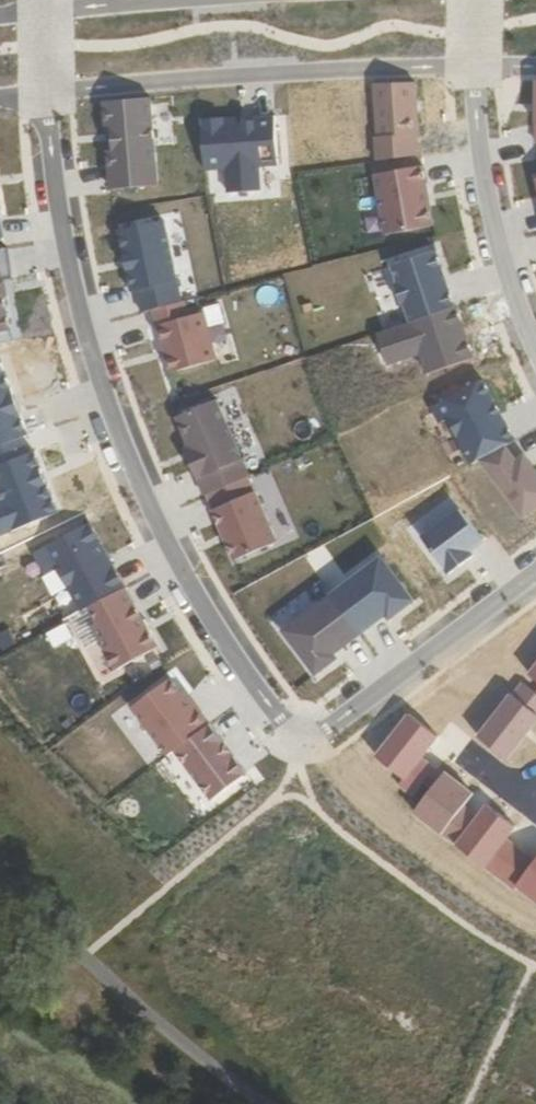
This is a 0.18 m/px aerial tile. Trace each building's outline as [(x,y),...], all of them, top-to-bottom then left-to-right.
[(415,83),(374,84),(377,162),(418,156),(415,83)] [(108,101),(115,190),(163,186),(155,97),(108,101)] [(202,120),(205,166),(278,162),(275,115),(253,117),(253,121),(242,121),(242,118),(202,120)] [(386,233),(435,224),(424,164),(394,169),(375,172),(386,233)] [(115,234),(136,309),(142,308),(143,313),(183,302),(160,221),(115,234)] [(18,330),(5,249),(0,250),(0,333),(18,330)] [(407,324),(451,309),(433,252),(389,266),(395,285),(392,286),(399,306),(401,306),(407,324)] [(469,355),(453,309),(451,309),(407,324),(374,335),(382,361),(415,350),(422,371),(469,355)] [(59,512),(4,356),(0,358),(0,533),(59,512)] [(506,447),(516,441),(482,379),(416,415),(425,431),(433,427),(458,473),(485,457),(506,447)] [(217,400),(177,417),(190,448),(185,450),(205,496),(207,495),(247,478),(250,476),(217,400)] [(485,457),(520,522),(535,513),(535,482),(526,463),(518,467),(506,447),(485,457)] [(253,493),(247,478),(207,495),(213,511),(212,511),(234,561),(276,543),(255,493),(253,493)] [(484,542),(460,509),(423,538),(450,574),(475,556),(471,552),(484,542)] [(95,679),(157,650),(96,519),(33,548),(95,679)] [(415,601),(385,562),(335,600),(361,635),(395,609),(398,613),(415,601)] [(361,635),(335,600),(288,635),(317,674),(339,659),(336,656),(361,635)] [(166,757),(212,726),(177,675),(132,705),(166,757)] [(479,738),(508,760),(535,724),(535,693),(522,682),(479,738)] [(404,789),(416,797),(436,767),(424,759),(438,737),(408,717),(381,757),(412,777),(404,789)] [(177,753),(212,801),(247,775),(213,728),(177,753)] [(474,794),(446,772),(416,811),(444,833),(447,829),(462,840),(480,817),(466,806),(474,794)] [(462,840),(459,844),(487,865),(490,862),(504,873),(522,850),(508,839),(517,827),(488,806),(480,817),(462,840)] [(522,850),(504,873),(535,898),(535,860),(522,850)]
